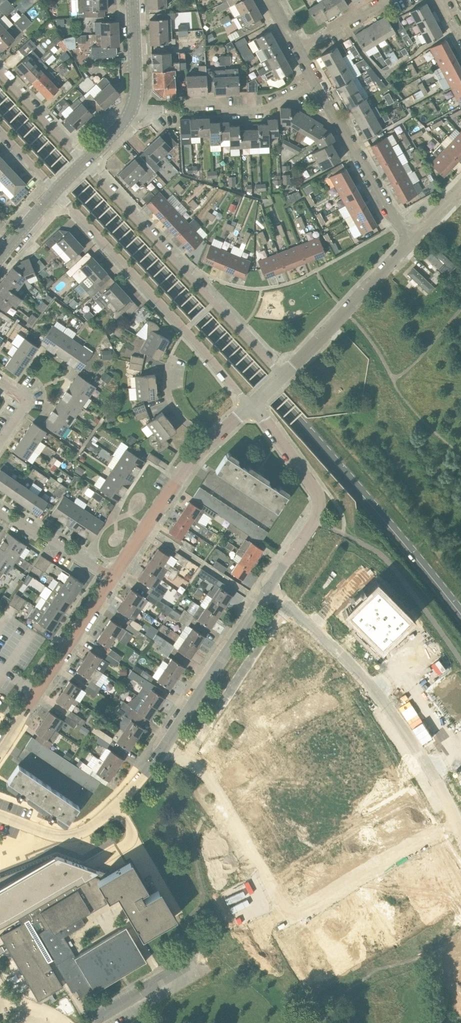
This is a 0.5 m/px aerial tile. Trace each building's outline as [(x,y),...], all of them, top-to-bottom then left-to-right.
[(0,5),(0,10),(6,17),(15,9),(8,0),(5,0),(0,5)] [(82,17),(104,16),(104,10),(107,10),(106,0),(83,0),(83,6),(83,10),(82,10),(82,17)] [(161,8),(166,8),(166,0),(149,0),(149,8),(158,8),(158,9),(161,8)] [(255,6),(252,0),(227,0),(230,6),(234,4),(240,14),(236,17),(255,6)] [(328,18),(338,12),(330,0),(323,0),(318,3),(328,18)] [(338,12),(348,6),(344,0),(330,0),(338,12)] [(328,18),(318,3),(308,9),(317,25),(328,18)] [(410,11),(415,22),(431,14),(426,3),(410,11)] [(237,30),(240,36),(255,28),(252,23),(254,22),(261,17),(255,6),(236,17),(242,28),(237,30)] [(150,32),(172,31),(171,19),(175,19),(175,13),(157,14),(158,20),(150,20),(150,32)] [(22,16),(15,22),(23,31),(32,22),(24,14),(22,16)] [(420,32),(421,33),(437,24),(431,14),(415,22),(416,22),(420,32)] [(228,15),(220,19),(223,24),(231,20),(228,15)] [(385,39),(395,32),(386,17),(375,23),(385,39)] [(403,27),(397,18),(392,21),(398,30),(403,27)] [(95,35),(96,34),(102,34),(118,33),(117,21),(108,22),(108,21),(94,22),(95,35)] [(375,45),(385,39),(375,23),(365,29),(375,45)] [(421,33),(426,43),(443,35),(437,24),(421,33)] [(0,35),(0,48),(2,51),(15,39),(6,29),(0,35)] [(364,51),(375,45),(365,29),(355,35),(364,51)] [(160,45),(162,45),(162,44),(169,44),(168,39),(172,39),(172,31),(150,32),(151,45),(160,44),(160,45)] [(259,50),(275,41),(269,31),(253,40),(259,50)] [(97,47),(91,47),(92,58),(115,57),(114,46),(118,46),(118,33),(102,34),(96,34),(97,47)] [(212,33),(206,36),(209,42),(215,39),(212,33)] [(67,47),(71,47),(76,46),(76,42),(77,42),(77,44),(86,43),(86,42),(87,41),(86,35),(75,36),(66,38),(67,47)] [(246,44),(247,44),(244,38),(235,43),(238,48),(246,44)] [(429,48),(435,58),(451,50),(445,40),(429,48)] [(261,49),(267,58),(280,51),(275,41),(259,50),(261,49)] [(242,54),(244,59),(252,54),(250,50),(246,44),(238,48),(242,54)] [(326,66),(347,54),(342,44),(320,56),(326,66)] [(408,53),(406,50),(405,47),(400,51),(403,56),(408,53)] [(49,48),(43,55),(47,60),(54,53),(49,48)] [(16,65),(24,74),(40,58),(33,50),(16,65)] [(63,63),(70,57),(66,50),(59,57),(63,63)] [(435,58),(440,68),(456,59),(451,50),(435,58)] [(280,51),(267,58),(272,68),(273,69),(286,61),(280,51)] [(382,55),(379,51),(373,54),(376,59),(382,55)] [(152,71),(175,70),(175,69),(186,69),(185,52),(179,52),(179,62),(174,62),(173,63),(173,65),(171,65),(170,52),(161,52),(151,53),(152,71)] [(207,91),(206,68),(205,52),(195,52),(196,66),(199,66),(199,75),(186,75),(186,80),(187,96),(207,94),(207,91)] [(347,54),(326,66),(332,77),(348,68),(354,64),(351,59),(354,57),(351,52),(347,54)] [(252,54),(244,59),(246,63),(254,58),(252,54)] [(389,57),(384,60),(388,66),(392,63),(389,57)] [(24,74),(32,82),(46,70),(46,69),(43,72),(36,64),(41,59),(40,58),(24,74)] [(371,68),(363,59),(361,60),(356,63),(359,67),(363,65),(366,71),(371,68)] [(440,68),(445,77),(460,69),(456,59),(440,68)] [(263,74),(255,78),(246,82),(247,92),(257,92),(258,83),(257,83),(265,79),(266,81),(277,75),(279,79),(282,77),(283,77),(285,76),(292,72),(286,61),(273,69),(272,68),(263,74)] [(55,68),(59,73),(66,66),(62,62),(55,68)] [(359,75),(361,74),(355,64),(354,64),(348,68),(332,77),(337,85),(337,86),(337,87),(351,79),(352,79),(359,75)] [(66,66),(59,73),(63,77),(69,71),(66,66)] [(214,91),(214,94),(226,93),(225,70),(214,70),(214,68),(206,68),(207,91),(214,91)] [(225,69),(225,70),(226,93),(239,93),(239,84),(239,75),(238,75),(238,68),(225,69)] [(450,87),(460,81),(460,69),(445,77),(439,81),(444,90),(450,87)] [(50,71),(49,73),(46,70),(32,82),(40,91),(51,80),(55,76),(50,71)] [(162,97),(187,96),(186,80),(180,80),(180,88),(175,88),(175,75),(175,70),(152,71),(153,89),(162,97)] [(96,84),(101,90),(112,101),(120,94),(104,77),(96,84)] [(386,86),(378,77),(375,79),(380,90),(386,86)] [(335,88),(341,98),(358,89),(352,79),(351,79),(337,87),(335,88)] [(48,99),(59,89),(51,80),(40,91),(48,99)] [(60,87),(65,93),(73,86),(67,80),(60,87)] [(455,97),(460,93),(460,81),(450,87),(455,97)] [(341,98),(347,109),(349,108),(364,99),(363,99),(358,89),(341,98)] [(85,98),(92,105),(95,108),(99,104),(104,109),(112,101),(101,90),(94,96),(90,93),(86,97),(85,98)] [(424,96),(421,90),(414,93),(417,99),(420,98),(424,96)] [(92,105),(85,98),(86,97),(83,95),(78,99),(82,103),(74,110),(84,122),(92,114),(87,109),(92,105)] [(349,109),(350,109),(355,118),(371,109),(365,98),(363,99),(364,99),(349,108),(349,109)] [(430,107),(431,109),(435,107),(432,101),(424,105),(426,110),(430,107)] [(289,125),(290,126),(298,113),(290,108),(280,108),(280,125),(289,125)] [(355,118),(361,128),(376,119),(377,119),(371,109),(355,118)] [(84,122),(74,110),(66,118),(76,129),(84,122)] [(290,126),(298,130),(307,115),(299,111),(298,113),(290,126)] [(298,130),(306,135),(315,120),(307,115),(298,130)] [(209,123),(210,135),(210,145),(221,144),(220,140),(219,122),(219,117),(214,118),(214,122),(209,123)] [(190,136),(200,136),(199,118),(189,119),(190,136)] [(200,136),(210,135),(209,123),(209,118),(199,118),(200,136)] [(181,137),(190,136),(189,119),(180,120),(181,137)] [(267,119),(267,124),(268,137),(269,137),(278,136),(277,119),(267,119)] [(376,119),(361,128),(367,139),(382,130),(376,119)] [(306,135),(314,140),(322,127),(323,125),(315,120),(306,135)] [(220,140),(229,139),(230,139),(229,126),(229,121),(219,122),(220,140)] [(258,125),(259,147),(269,146),(269,137),(268,137),(267,124),(258,125)] [(240,148),(249,147),(248,130),(244,130),(243,125),(239,126),(240,148)] [(249,147),(259,147),(258,125),(253,125),(253,129),(248,130),(249,147)] [(230,148),(240,148),(239,126),(229,126),(230,139),(229,139),(230,148)] [(314,140),(315,140),(319,148),(319,149),(331,143),(335,140),(330,131),(322,127),(314,140)] [(414,130),(417,137),(423,134),(419,127),(414,130)] [(412,140),(417,137),(414,130),(408,133),(412,140)] [(172,149),(177,144),(166,132),(161,136),(160,136),(152,143),(164,156),(172,149)] [(460,148),(460,133),(453,140),(460,148)] [(370,146),(376,155),(392,146),(387,137),(370,146)] [(458,161),(460,158),(460,148),(453,140),(446,148),(445,148),(458,161)] [(156,164),(164,156),(152,143),(144,151),(140,156),(142,159),(143,159),(155,172),(156,173),(160,168),(156,164)] [(319,148),(311,153),(316,162),(336,151),(331,143),(319,149),(319,148)] [(437,156),(451,169),(458,161),(445,148),(446,148),(441,144),(433,152),(437,156)] [(376,155),(381,165),(397,156),(392,146),(376,155)] [(336,151),(316,162),(321,170),(340,160),(336,151)] [(139,179),(143,183),(155,172),(143,159),(142,159),(140,156),(136,160),(135,159),(127,166),(139,179)] [(381,165),(386,174),(402,165),(397,156),(381,165)] [(437,156),(430,164),(443,176),(451,169),(437,156)] [(10,167),(2,159),(0,161),(0,176),(10,167)] [(386,174),(392,184),(407,175),(402,165),(386,174)] [(119,174),(131,187),(139,179),(127,166),(119,174)] [(6,186),(18,176),(10,167),(0,176),(0,180),(6,186)] [(335,186),(350,178),(345,168),(330,177),(335,186)] [(392,184),(397,193),(413,185),(407,175),(392,184)] [(18,176),(6,186),(14,195),(10,199),(16,205),(28,192),(23,186),(26,184),(18,176)] [(340,196),(356,187),(350,178),(335,186),(340,196)] [(303,189),(306,195),(309,193),(315,190),(311,184),(303,189)] [(413,185),(397,193),(402,203),(418,194),(413,185)] [(151,191),(155,195),(159,191),(156,187),(151,191)] [(345,205),(361,197),(356,187),(340,196),(345,205)] [(142,198),(147,203),(155,195),(151,191),(150,190),(142,198)] [(146,204),(153,212),(167,199),(159,191),(155,195),(147,203),(146,204)] [(298,191),(293,193),(296,200),(302,197),(298,191)] [(351,215),(366,206),(361,197),(345,205),(351,215)] [(153,212),(161,220),(174,207),(167,199),(153,212)] [(236,205),(230,203),(228,210),(233,212),(236,205)] [(356,224),(372,216),(366,206),(351,215),(356,224)] [(161,220),(168,228),(182,215),(174,207),(161,220)] [(316,215),(319,220),(323,218),(323,217),(331,213),(329,210),(321,214),(320,212),(316,215)] [(168,228),(175,236),(189,223),(182,215),(168,228)] [(372,216),(356,224),(361,234),(377,225),(372,216)] [(175,236),(183,244),(196,231),(189,223),(175,236)] [(63,250),(64,251),(76,239),(69,231),(64,235),(59,230),(45,243),(51,248),(57,243),(63,250)] [(196,231),(183,244),(190,252),(204,239),(196,231)] [(308,241),(315,258),(325,254),(318,237),(308,241)] [(82,257),(78,253),(84,247),(76,239),(64,251),(71,258),(65,264),(69,269),(82,257)] [(305,262),(315,258),(308,241),(298,245),(305,262)] [(203,261),(213,265),(220,248),(210,244),(203,261)] [(295,266),(305,262),(298,245),(288,249),(295,266)] [(213,265),(223,270),(231,253),(220,248),(213,265)] [(285,270),(295,266),(288,249),(278,253),(285,270)] [(223,270),(234,274),(241,257),(231,253),(223,270)] [(274,274),(285,270),(278,253),(268,257),(274,274)] [(438,269),(443,265),(431,253),(426,257),(438,269)] [(99,265),(92,256),(86,262),(82,257),(69,269),(66,272),(70,277),(72,276),(79,283),(99,265)] [(241,257),(234,274),(244,278),(251,261),(241,257)] [(264,278),(274,274),(268,257),(258,261),(264,278)] [(27,278),(36,275),(29,258),(20,262),(21,264),(13,267),(27,278)] [(40,259),(33,266),(39,273),(46,266),(40,259)] [(91,296),(107,281),(103,277),(107,273),(99,265),(79,283),(91,296)] [(21,286),(27,278),(13,267),(7,275),(21,286)] [(435,290),(435,289),(413,268),(405,277),(427,298),(435,290)] [(433,274),(440,281),(444,277),(437,270),(433,274)] [(437,285),(440,281),(433,274),(430,278),(437,285)] [(15,293),(21,286),(7,275),(1,282),(15,293)] [(50,277),(44,282),(49,287),(54,282),(50,277)] [(91,296),(102,308),(107,304),(122,290),(115,281),(111,285),(107,281),(91,296)] [(15,293),(1,282),(0,283),(0,288),(1,289),(0,291),(0,295),(12,304),(16,307),(22,299),(15,293)] [(107,304),(114,312),(110,315),(115,320),(125,311),(129,307),(125,303),(130,298),(122,290),(107,304)] [(6,312),(12,304),(0,295),(0,307),(6,312)] [(74,299),(69,304),(74,308),(79,303),(74,299)] [(40,305),(45,309),(48,305),(43,301),(42,301),(40,304),(40,305)] [(129,315),(131,314),(138,307),(134,302),(129,307),(125,311),(129,315)] [(42,313),(45,309),(40,305),(37,308),(42,313)] [(94,315),(89,310),(83,315),(88,321),(94,315)] [(29,317),(35,322),(38,318),(32,313),(29,317)] [(32,326),(35,322),(29,317),(26,321),(32,326)] [(146,340),(163,350),(169,339),(156,333),(159,328),(159,329),(160,328),(159,327),(158,326),(157,325),(156,324),(155,323),(154,323),(153,322),(152,321),(150,321),(149,321),(147,321),(148,321),(147,338),(146,340)] [(40,344),(50,351),(63,332),(53,325),(40,344)] [(50,351),(60,357),(73,339),(63,332),(50,351)] [(18,347),(31,357),(38,347),(25,338),(18,347)] [(60,357),(70,364),(83,346),(73,339),(60,357)] [(146,340),(140,351),(158,360),(163,350),(146,340)] [(83,346),(70,364),(80,371),(93,353),(83,346)] [(11,357),(25,366),(31,357),(18,347),(11,357)] [(111,350),(102,350),(102,359),(112,359),(112,357),(114,357),(114,352),(112,352),(111,350)] [(130,362),(143,364),(144,358),(132,355),(130,362)] [(25,366),(11,357),(5,366),(18,376),(25,366)] [(143,364),(130,362),(129,368),(141,371),(143,364)] [(106,372),(101,379),(107,384),(112,378),(106,372)] [(89,397),(96,387),(78,375),(71,385),(89,397)] [(136,388),(156,386),(155,375),(135,376),(136,388)] [(82,407),(89,397),(71,385),(64,395),(82,407)] [(136,388),(137,400),(157,398),(156,386),(136,388)] [(75,417),(82,407),(64,395),(57,405),(75,417)] [(133,408),(135,414),(147,410),(144,404),(133,408)] [(69,427),(75,417),(57,405),(50,414),(69,427)] [(147,410),(135,414),(137,420),(149,416),(147,410)] [(153,433),(169,421),(162,412),(146,424),(147,425),(142,429),(148,437),(153,433)] [(114,413),(106,416),(108,423),(116,420),(114,413)] [(62,437),(69,427),(50,414),(43,424),(62,437)] [(153,433),(155,436),(158,453),(159,452),(161,452),(163,451),(164,450),(165,449),(166,448),(168,446),(169,445),(169,444),(169,443),(165,439),(176,431),(169,421),(153,433)] [(46,431),(33,422),(26,432),(40,441),(43,435),(46,437),(48,435),(45,433),(46,431)] [(89,435),(92,430),(87,426),(83,431),(89,435)] [(33,450),(40,441),(26,432),(20,441),(33,450)] [(127,442),(133,446),(137,439),(131,435),(127,442)] [(77,442),(82,445),(86,439),(80,436),(77,442)] [(86,447),(89,448),(92,443),(96,446),(97,444),(90,440),(86,447)] [(27,460),(33,450),(20,441),(13,451),(21,456),(27,460)] [(96,446),(92,443),(89,448),(94,452),(98,446),(96,446)] [(117,462),(136,474),(144,461),(136,456),(126,449),(117,462)] [(147,458),(157,465),(161,460),(150,453),(147,458)] [(238,463),(226,455),(216,471),(215,471),(247,491),(257,475),(238,463)] [(238,463),(257,475),(247,491),(277,511),(288,495),(275,487),(277,483),(272,479),(271,481),(268,479),(268,477),(262,473),(263,471),(261,469),(258,467),(256,470),(250,466),(249,466),(246,464),(247,463),(241,459),(238,463)] [(111,471),(130,484),(136,474),(117,462),(111,471)] [(85,470),(78,466),(75,471),(81,475),(85,470)] [(0,489),(10,476),(0,469),(0,470),(0,489)] [(105,480),(124,493),(130,484),(111,471),(105,480)] [(0,489),(10,496),(19,483),(10,476),(0,489)] [(59,498),(67,488),(55,480),(53,483),(58,486),(53,493),(59,498)] [(105,480),(99,490),(118,502),(124,493),(105,480)] [(10,496),(19,502),(29,489),(19,483),(10,496)] [(198,501),(205,491),(200,487),(193,498),(198,501)] [(86,493),(91,496),(95,492),(89,488),(86,493)] [(19,502),(29,509),(38,496),(29,489),(19,502)] [(203,505),(210,494),(205,491),(198,501),(203,505)] [(209,508),(216,498),(210,494),(203,505),(209,508)] [(38,496),(29,509),(38,515),(47,502),(38,496)] [(51,514),(61,521),(73,503),(63,496),(51,514)] [(214,512),(221,501),(216,498),(209,508),(214,512)] [(202,510),(200,509),(189,501),(182,512),(197,522),(198,521),(201,516),(203,513),(204,511),(202,510)] [(219,515),(226,505),(221,501),(214,512),(217,514),(219,515)] [(61,521),(71,528),(84,509),(73,503),(61,521)] [(224,518),(231,508),(226,505),(219,515),(224,518)] [(203,513),(213,519),(217,514),(205,506),(202,510),(204,511),(203,513)] [(230,522),(237,512),(231,508),(224,518),(230,522)] [(71,528),(82,534),(94,516),(84,509),(71,528)] [(191,523),(195,525),(197,522),(182,512),(176,522),(187,529),(191,523)] [(235,525),(242,515),(237,512),(230,522),(235,525)] [(240,529),(247,519),(242,515),(235,525),(240,529)] [(94,516),(82,534),(92,541),(104,523),(94,516)] [(245,532),(252,522),(247,519),(240,529),(245,532)] [(180,539),(187,529),(176,522),(169,532),(180,539)] [(251,536),(257,525),(252,522),(245,532),(251,536)] [(245,540),(246,539),(248,535),(231,523),(227,528),(244,539),(245,540)] [(202,524),(199,528),(198,530),(197,532),(201,535),(203,533),(204,534),(208,528),(205,526),(202,524)] [(256,539),(263,529),(257,525),(251,536),(256,539)] [(263,529),(256,539),(261,543),(268,532),(263,529)] [(1,543),(19,555),(26,546),(8,533),(1,543)] [(244,539),(238,549),(256,560),(262,550),(254,544),(251,542),(249,540),(249,541),(246,539),(245,540),(244,539)] [(191,552),(194,547),(184,541),(181,545),(191,552)] [(235,546),(229,542),(225,547),(231,551),(235,546)] [(19,555),(1,543),(0,545),(0,556),(13,565),(19,555)] [(173,566),(176,561),(184,567),(189,560),(177,552),(174,557),(160,548),(159,549),(158,549),(151,559),(168,569),(171,572),(176,575),(179,570),(173,566)] [(238,562),(249,569),(256,560),(238,549),(236,553),(241,557),(238,562)] [(34,565),(39,569),(46,558),(41,555),(34,565)] [(3,573),(6,575),(13,565),(0,556),(0,578),(3,573)] [(39,569),(44,572),(51,562),(46,558),(39,569)] [(144,569),(161,580),(168,569),(151,559),(144,569)] [(223,573),(226,568),(216,562),(213,566),(223,573)] [(249,569),(238,562),(231,572),(242,580),(249,569)] [(205,578),(208,573),(201,568),(197,575),(204,580),(205,578)] [(156,587),(161,580),(144,569),(138,579),(152,589),(149,593),(159,600),(173,609),(180,598),(178,597),(180,592),(174,588),(171,593),(166,589),(164,592),(156,587)] [(173,580),(176,575),(171,572),(167,577),(173,580)] [(215,585),(216,584),(218,580),(208,573),(205,578),(214,584),(215,585)] [(70,574),(63,584),(76,593),(83,583),(70,574)] [(52,590),(70,602),(76,593),(63,584),(58,581),(52,590)] [(214,584),(207,595),(225,607),(232,595),(216,584),(215,585),(214,584)] [(375,586),(348,613),(362,626),(369,633),(363,639),(375,650),(407,618),(375,586)] [(204,592),(198,588),(194,594),(200,598),(204,592)] [(124,599),(141,610),(141,611),(148,601),(131,589),(124,599)] [(46,600),(64,612),(70,602),(52,590),(46,600)] [(8,604),(14,607),(21,597),(16,593),(8,604)] [(200,605),(218,617),(225,607),(207,595),(200,605)] [(21,597),(14,607),(19,611),(26,600),(21,597)] [(139,631),(143,626),(134,620),(141,610),(124,599),(117,609),(132,619),(128,624),(139,631)] [(44,612),(57,621),(64,612),(46,600),(40,609),(44,612)] [(169,614),(173,609),(159,600),(155,605),(169,614)] [(218,617),(200,605),(193,615),(195,616),(194,617),(210,628),(218,617)] [(191,621),(194,617),(195,616),(193,615),(184,609),(181,614),(191,621)] [(38,621),(36,620),(32,626),(42,633),(46,628),(51,631),(57,621),(44,612),(38,621)] [(177,619),(188,626),(191,621),(181,614),(177,619)] [(120,640),(127,630),(125,629),(110,620),(104,630),(115,637),(120,640)] [(136,636),(139,631),(128,624),(125,629),(127,630),(136,636)] [(145,634),(152,639),(156,633),(158,630),(151,625),(145,634)] [(205,636),(192,628),(184,638),(184,639),(197,647),(205,636)] [(97,640),(108,648),(115,637),(104,630),(97,640)] [(171,652),(174,647),(175,646),(173,645),(156,633),(152,639),(160,645),(171,652)] [(184,638),(180,635),(173,645),(175,646),(174,647),(190,658),(197,647),(184,639),(184,638)] [(171,652),(160,645),(157,650),(168,657),(171,652)] [(108,655),(119,662),(123,656),(112,649),(108,655)] [(105,661),(104,660),(90,650),(83,661),(98,671),(105,661)] [(135,651),(132,656),(137,660),(140,655),(135,651)] [(115,667),(119,662),(108,655),(104,660),(105,661),(105,660),(115,667)] [(164,669),(177,678),(184,667),(171,658),(164,669)] [(102,673),(98,671),(83,661),(76,671),(91,680),(88,685),(98,692),(102,687),(96,683),(102,673)] [(164,669),(156,680),(170,689),(177,678),(164,669)] [(140,675),(151,682),(154,677),(143,670),(140,675)] [(151,682),(140,675),(135,672),(131,677),(145,686),(147,687),(148,687),(151,682)] [(86,691),(84,690),(70,681),(63,691),(78,701),(81,697),(83,695),(83,696),(85,694),(86,691)] [(338,681),(328,687),(337,702),(347,696),(338,681)] [(84,690),(86,691),(95,697),(98,692),(88,685),(84,690)] [(145,686),(139,696),(139,697),(157,709),(164,698),(148,687),(147,687),(145,686)] [(328,687),(319,692),(328,707),(337,702),(328,687)] [(71,711),(72,711),(78,701),(63,691),(56,701),(70,711),(71,711)] [(319,692),(309,698),(318,713),(328,707),(319,692)] [(124,701),(120,706),(143,722),(146,717),(149,719),(157,709),(139,697),(139,696),(137,695),(127,703),(124,701)] [(309,698),(300,704),(309,719),(318,713),(309,698)] [(300,704),(290,709),(299,724),(309,719),(300,704)] [(119,728),(136,739),(144,728),(140,726),(143,722),(120,706),(117,711),(124,716),(117,727),(119,728)] [(65,722),(64,721),(49,711),(42,722),(58,732),(58,731),(65,722)] [(67,716),(78,723),(82,726),(85,720),(72,711),(71,711),(70,711),(67,716)] [(288,711),(278,716),(287,731),(297,726),(288,711)] [(357,713),(342,722),(348,732),(363,723),(357,713)] [(74,728),(78,723),(67,716),(64,721),(65,722),(65,721),(74,728)] [(278,716),(268,722),(277,737),(287,731),(278,716)] [(60,733),(58,731),(58,732),(42,722),(35,732),(39,734),(35,739),(37,741),(42,744),(48,747),(49,748),(60,733)] [(363,723),(348,732),(353,741),(369,733),(363,723)] [(99,737),(110,744),(113,739),(112,739),(112,738),(95,726),(91,731),(99,737)] [(112,739),(113,739),(129,750),(136,739),(119,728),(112,738),(112,739)] [(308,728),(303,731),(306,736),(311,733),(308,728)] [(369,733),(353,741),(359,751),(374,742),(369,733)] [(25,748),(30,751),(37,741),(35,739),(32,737),(25,748)] [(106,748),(107,748),(110,744),(99,737),(96,742),(106,748)] [(30,751),(35,754),(42,744),(37,741),(30,751)] [(374,742),(359,751),(365,760),(380,751),(374,742)] [(35,754),(41,758),(48,747),(42,744),(35,754)] [(268,745),(258,751),(267,766),(277,760),(268,745)] [(41,758),(46,761),(53,751),(49,748),(48,747),(41,758)] [(99,759),(116,770),(123,759),(107,748),(106,748),(99,759)] [(46,761),(51,765),(58,754),(53,751),(46,761)] [(69,760),(73,755),(67,751),(63,757),(69,760)] [(258,751),(248,756),(257,772),(267,766),(258,751)] [(380,751),(365,760),(370,770),(385,761),(380,751)] [(51,765),(56,768),(64,758),(58,754),(51,765)] [(248,756),(239,762),(248,777),(257,772),(248,756)] [(56,768),(62,772),(69,761),(64,758),(56,768)] [(99,759),(92,768),(93,769),(92,770),(109,781),(116,770),(99,759)] [(62,772),(67,775),(74,765),(71,763),(69,761),(62,772)] [(385,761),(370,770),(376,779),(391,770),(385,761)] [(92,768),(83,762),(79,768),(85,772),(89,775),(92,770),(93,769),(92,768)] [(239,762),(229,768),(238,783),(248,777),(239,762)] [(18,765),(8,780),(20,789),(15,796),(19,799),(22,794),(27,797),(27,799),(33,803),(31,805),(37,809),(38,807),(44,811),(45,810),(50,813),(47,818),(51,820),(54,816),(57,818),(58,815),(38,801),(48,786),(18,765)] [(67,775),(72,779),(79,768),(76,766),(74,765),(67,775)] [(72,779),(78,782),(85,772),(79,768),(72,779)] [(229,768),(220,773),(229,789),(238,783),(229,768)] [(391,770),(376,779),(381,789),(396,780),(391,770)] [(78,782),(83,786),(90,775),(89,775),(85,772),(78,782)] [(83,786),(88,789),(95,778),(90,775),(83,786)] [(95,778),(88,789),(93,793),(100,782),(95,778)] [(396,780),(381,789),(387,799),(402,790),(396,780)] [(38,801),(58,815),(68,822),(78,806),(48,786),(38,801)] [(246,797),(242,800),(245,805),(250,802),(246,797)] [(258,804),(243,813),(249,823),(264,814),(258,804)] [(414,809),(404,815),(413,830),(423,824),(414,809)] [(264,814),(249,823),(255,832),(270,823),(264,814)] [(404,815),(394,821),(403,836),(413,830),(404,815)] [(270,823),(255,832),(260,842),(275,833),(270,823)] [(275,833),(260,842),(266,851),(281,842),(275,833)] [(301,837),(296,840),(299,845),(304,842),(301,837)] [(320,838),(315,841),(318,846),(323,843),(320,838)] [(281,842),(266,851),(272,861),(287,852),(281,842)] [(90,913),(118,897),(141,937),(175,918),(158,890),(144,898),(140,892),(146,889),(129,861),(109,873),(57,854),(0,876),(0,927),(3,925),(10,922),(17,917),(21,924),(14,928),(8,931),(0,935),(0,936),(38,1001),(63,987),(48,962),(53,960),(72,993),(76,990),(80,998),(93,990),(95,993),(147,962),(126,927),(75,957),(74,954),(64,937),(85,924),(81,917),(90,912),(90,913)] [(303,874),(293,880),(302,895),(312,890),(303,874)] [(293,880),(284,886),(292,901),(302,895),(293,880)] [(448,893),(454,905),(460,901),(460,886),(448,893)] [(392,890),(377,899),(383,908),(398,899),(392,890)] [(398,899),(383,908),(388,918),(403,909),(398,899)] [(363,907),(348,916),(354,925),(369,917),(363,907)] [(403,909),(388,918),(394,927),(409,918),(403,909)] [(369,917),(354,925),(359,935),(374,926),(369,917)] [(409,918),(394,927),(400,937),(415,928),(409,918)] [(374,926),(359,935),(365,944),(380,935),(374,926)] [(380,935),(365,944),(371,954),(386,945),(380,935)]
